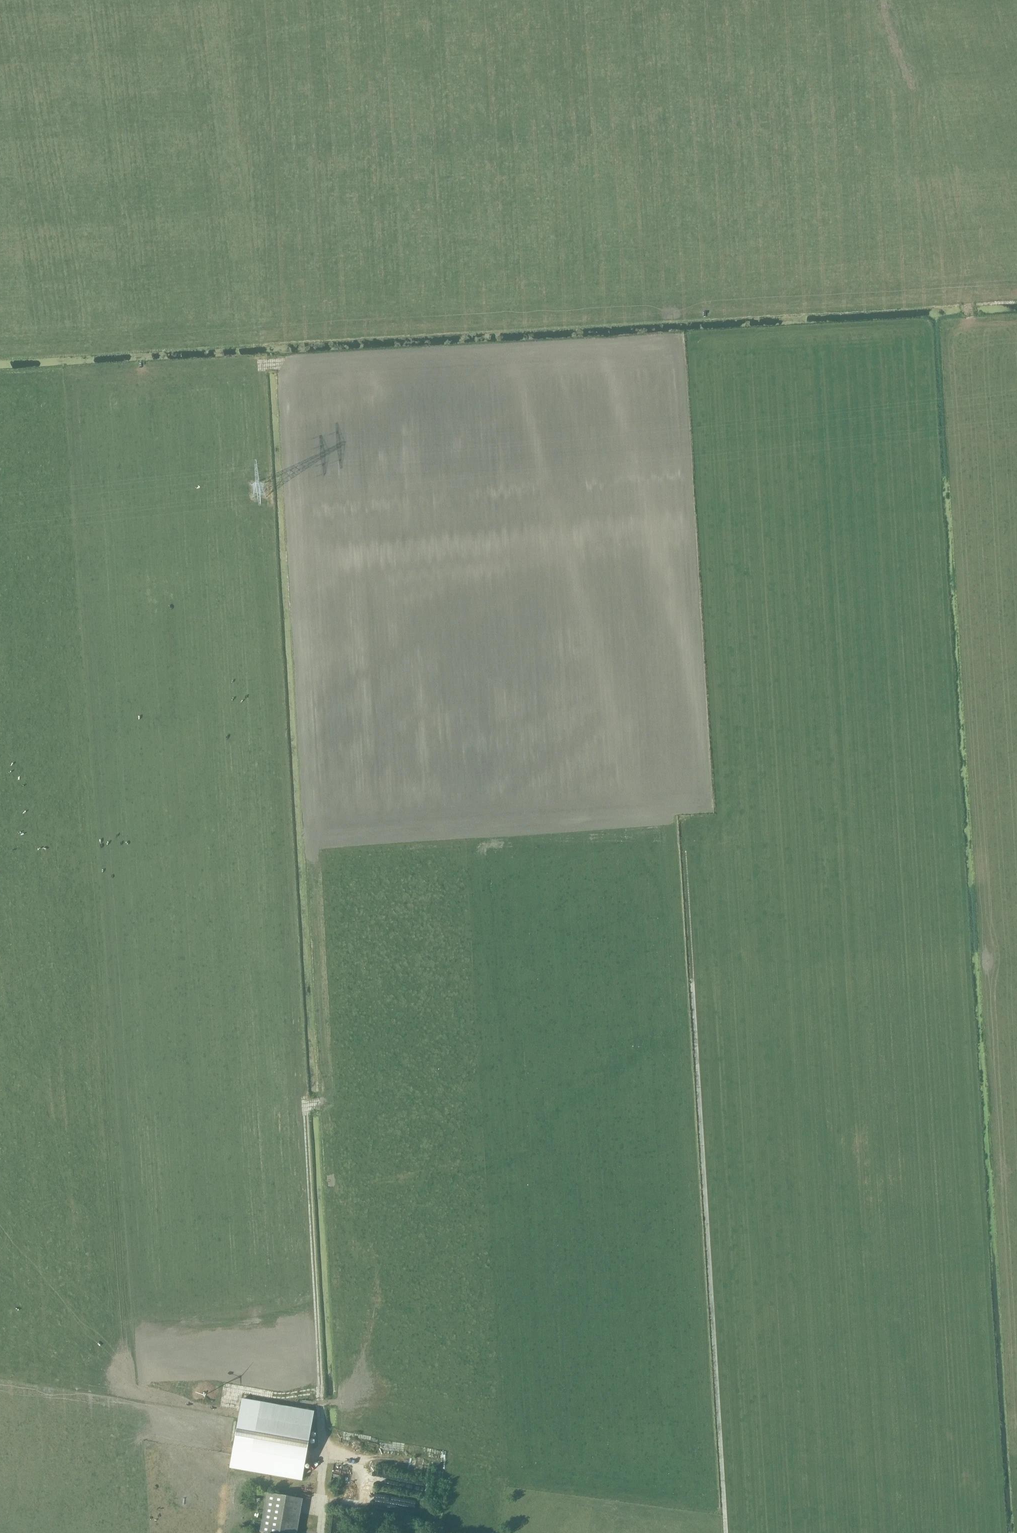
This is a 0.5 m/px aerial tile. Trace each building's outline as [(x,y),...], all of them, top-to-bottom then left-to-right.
[(242,1400),(230,1467),(303,1480),(314,1413),(242,1400)] [(267,1492),(260,1532),(267,1532),(297,1532),(303,1499),(267,1492)]
